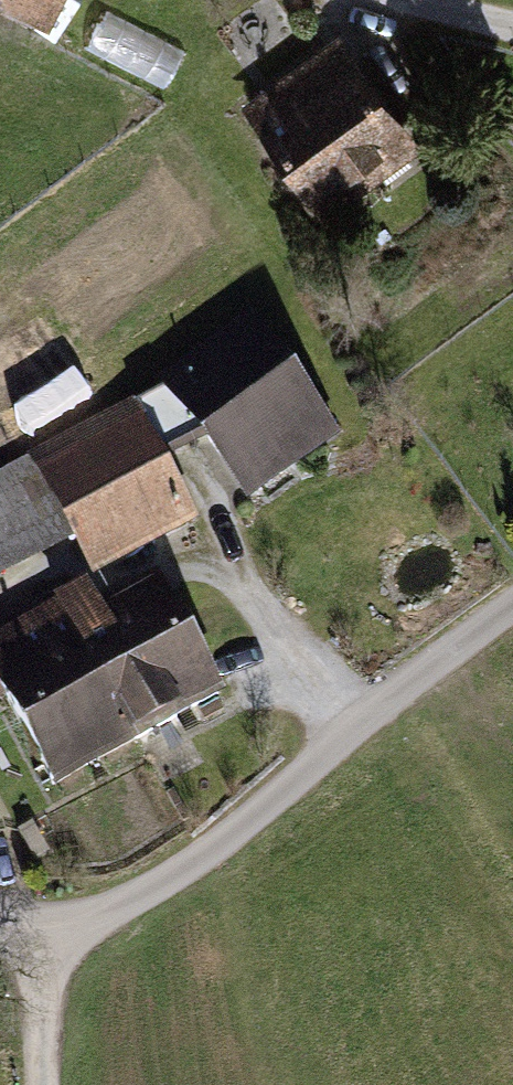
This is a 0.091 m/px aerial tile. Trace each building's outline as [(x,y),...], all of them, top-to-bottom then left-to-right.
[(50,32),(65,0),(0,0),(0,8),(50,32)] [(341,29),(240,103),(324,216),(424,143),(341,29)] [(156,379),(248,503),(340,435),(249,311),(156,379)] [(97,390),(65,350),(0,403),(0,416),(26,448),(97,390)] [(0,473),(0,578),(72,540),(92,578),(197,522),(132,399),(28,454),(29,457),(0,473)] [(54,599),(134,745),(227,694),(160,571),(101,603),(87,578),(53,596),(54,599)] [(134,745),(54,599),(0,629),(0,710),(10,704),(55,788),(134,745)]
